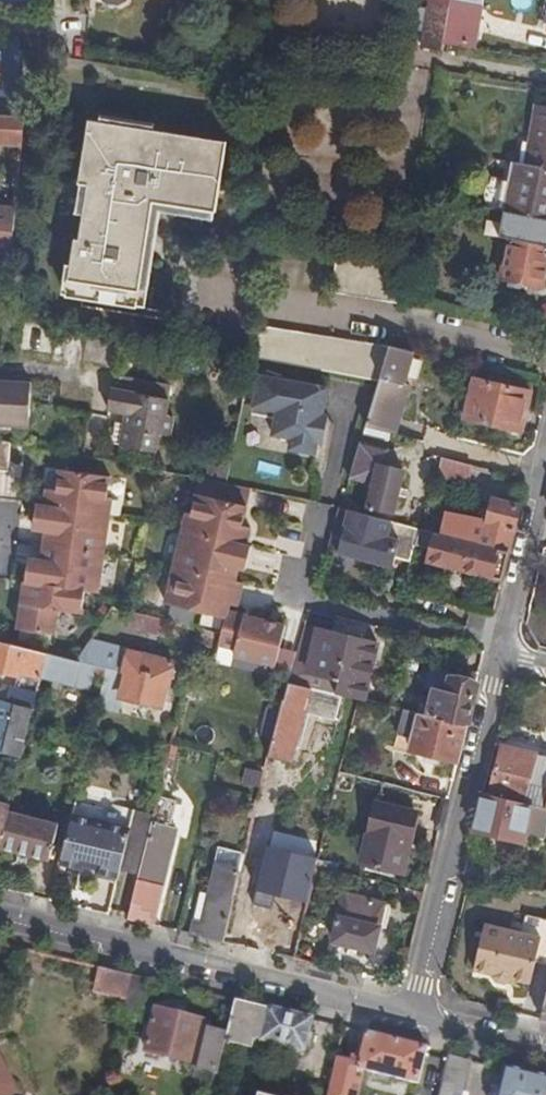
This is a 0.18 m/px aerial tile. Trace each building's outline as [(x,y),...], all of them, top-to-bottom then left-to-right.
[(424,46),(444,50),(445,44),(444,44),(451,0),(431,0),(424,46)] [(444,44),(445,44),(476,49),(484,0),(451,0),(444,44)] [(20,53),(21,34),(7,33),(7,52),(20,53)] [(20,72),(20,53),(7,52),(5,72),(20,72)] [(17,115),(20,72),(5,72),(5,89),(0,89),(0,114),(17,115)] [(536,105),(526,164),(545,167),(545,106),(536,105)] [(4,141),(5,145),(22,146),(24,115),(17,115),(0,114),(0,141),(4,141)] [(101,120),(156,129),(156,124),(102,115),(101,120)] [(228,141),(156,129),(101,120),(90,119),(81,183),(89,184),(84,215),(80,239),(76,238),(67,297),(137,308),(138,306),(144,265),(134,263),(138,240),(148,241),(154,202),(162,203),(163,193),(179,196),(177,206),(214,212),(216,212),(228,141)] [(514,162),(505,211),(515,213),(545,219),(545,167),(526,164),(514,162)] [(89,184),(81,183),(77,214),(84,215),(89,184)] [(212,220),(214,212),(177,206),(179,196),(163,193),(162,203),(154,202),(148,241),(138,240),(134,263),(144,265),(138,306),(145,308),(160,212),(212,220)] [(10,255),(14,209),(0,207),(0,254),(10,255)] [(545,270),(545,219),(515,213),(502,278),(543,285),(545,270)] [(406,267),(337,256),(331,290),(400,301),(402,291),(406,267)] [(400,301),(331,290),(331,292),(400,303),(400,301)] [(48,351),(50,322),(26,321),(24,350),(48,351)] [(390,349),(391,348),(255,323),(254,324),(390,349)] [(380,381),(390,349),(254,324),(248,357),(371,380),(380,381)] [(405,383),(415,351),(392,345),(391,348),(390,349),(380,381),(367,425),(397,433),(412,385),(405,383)] [(116,373),(115,375),(171,385),(172,384),(116,373)] [(171,385),(115,375),(108,408),(121,410),(122,404),(128,405),(127,412),(120,446),(154,452),(158,434),(169,436),(173,416),(165,414),(171,385)] [(257,375),(253,400),(322,412),(327,388),(257,375)] [(531,391),(475,377),(466,417),(521,431),(531,391)] [(29,424),(31,382),(0,380),(0,423),(29,424)] [(322,412),(253,400),(250,410),(276,415),(271,438),(290,442),(289,453),(314,457),(316,447),(321,447),(327,416),(322,415),(322,412)] [(9,472),(11,440),(0,438),(0,471),(9,472)] [(389,449),(361,442),(351,475),(375,481),(369,506),(394,512),(404,470),(385,465),(389,449)] [(473,463),(443,455),(438,475),(468,482),(473,463)] [(29,559),(25,586),(84,600),(86,590),(98,592),(112,498),(108,497),(111,476),(60,469),(57,490),(48,488),(45,506),(36,505),(33,527),(47,529),(43,560),(29,559)] [(243,638),(281,646),(286,624),(228,611),(229,603),(238,605),(243,582),(235,580),(238,567),(246,569),(252,546),(247,544),(251,527),(242,524),(251,488),(226,483),(200,478),(192,512),(187,511),(166,602),(227,617),(222,633),(243,638)] [(509,551),(521,506),(494,499),(491,512),(488,513),(485,518),(483,526),(447,517),(443,535),(509,551)] [(349,511),(341,508),(338,520),(347,522),(349,511)] [(416,546),(419,528),(349,511),(347,522),(338,520),(331,549),(339,551),(339,553),(394,567),(396,558),(411,562),(416,546)] [(502,579),(509,551),(443,535),(424,530),(419,528),(416,546),(430,549),(428,561),(502,579)] [(84,600),(25,586),(19,628),(54,634),(57,609),(82,613),(84,600)] [(167,634),(169,620),(131,611),(129,625),(167,634)] [(319,628),(306,625),(298,650),(289,681),(312,687),(337,692),(341,678),(309,671),(319,628)] [(360,698),(365,699),(379,642),(319,628),(309,671),(341,678),(337,692),(360,698)] [(235,654),(240,655),(243,638),(222,633),(220,644),(236,648),(235,654)] [(277,664),(281,646),(243,638),(240,655),(277,664)] [(125,690),(124,693),(160,702),(164,683),(169,684),(175,661),(89,640),(89,641),(84,662),(107,668),(104,677),(103,684),(125,690)] [(38,692),(43,677),(48,653),(0,641),(0,670),(20,675),(18,687),(38,692)] [(90,674),(104,677),(107,668),(84,662),(77,660),(48,653),(43,677),(87,688),(90,674)] [(467,724),(477,683),(452,678),(453,672),(434,667),(429,670),(425,686),(435,689),(429,714),(467,724)] [(312,687),(289,681),(281,711),(274,737),(269,755),(292,761),(312,687)] [(100,695),(99,702),(121,707),(124,693),(125,690),(103,684),(100,695)] [(8,702),(34,709),(38,692),(18,687),(12,686),(8,702)] [(22,757),(34,709),(8,702),(0,700),(0,752),(22,757)] [(274,737),(281,711),(264,707),(258,732),(274,737)] [(459,759),(467,724),(429,714),(403,708),(401,720),(417,725),(411,747),(459,759)] [(544,755),(539,774),(534,773),(539,754),(502,745),(489,794),(533,806),(545,809),(545,756),(544,755)] [(489,794),(484,793),(475,830),(525,841),(533,806),(489,794)] [(129,919),(153,924),(176,828),(169,826),(175,802),(159,798),(155,814),(140,873),(129,919)] [(9,810),(10,803),(0,800),(0,845),(9,810)] [(417,812),(376,803),(362,862),(396,869),(403,838),(410,840),(417,812)] [(140,873),(155,814),(135,809),(130,828),(120,869),(140,873)] [(0,845),(0,846),(50,858),(59,822),(9,810),(0,845)] [(118,877),(120,869),(130,828),(72,813),(59,863),(81,868),(82,864),(98,868),(97,872),(118,877)] [(80,873),(117,882),(118,877),(97,872),(98,868),(82,864),(81,868),(80,873)] [(191,934),(223,942),(241,870),(223,865),(215,894),(211,893),(204,922),(195,920),(191,934)] [(204,922),(211,893),(202,891),(195,920),(204,922)] [(386,903),(346,893),(335,940),(375,950),(386,903)] [(528,914),(524,932),(487,923),(477,968),(495,972),(495,975),(499,979),(508,981),(512,979),(513,977),(533,981),(537,959),(545,962),(545,919),(528,914)] [(271,932),(299,939),(301,931),(273,924),(271,932)] [(32,950),(25,949),(22,960),(29,962),(32,950)] [(132,975),(99,967),(93,992),(125,1000),(132,975)] [(132,975),(125,1000),(123,1013),(140,1017),(149,979),(132,975)] [(312,1018),(237,1000),(226,1043),(252,1049),(254,1040),(304,1050),(312,1018)] [(192,1063),(202,1020),(156,1009),(145,1051),(192,1063)] [(337,1057),(328,1089),(327,1094),(357,1094),(363,1070),(387,1075),(396,1038),(367,1031),(361,1056),(354,1055),(353,1060),(337,1057)] [(427,1046),(396,1038),(387,1075),(418,1083),(427,1046)] [(449,1051),(439,1094),(461,1094),(471,1056),(449,1051)] [(18,1092),(0,1058),(0,1094),(12,1094),(18,1092)] [(506,1065),(498,1094),(545,1094),(545,1076),(506,1065)] [(328,1089),(307,1084),(304,1094),(327,1094),(328,1089)]
